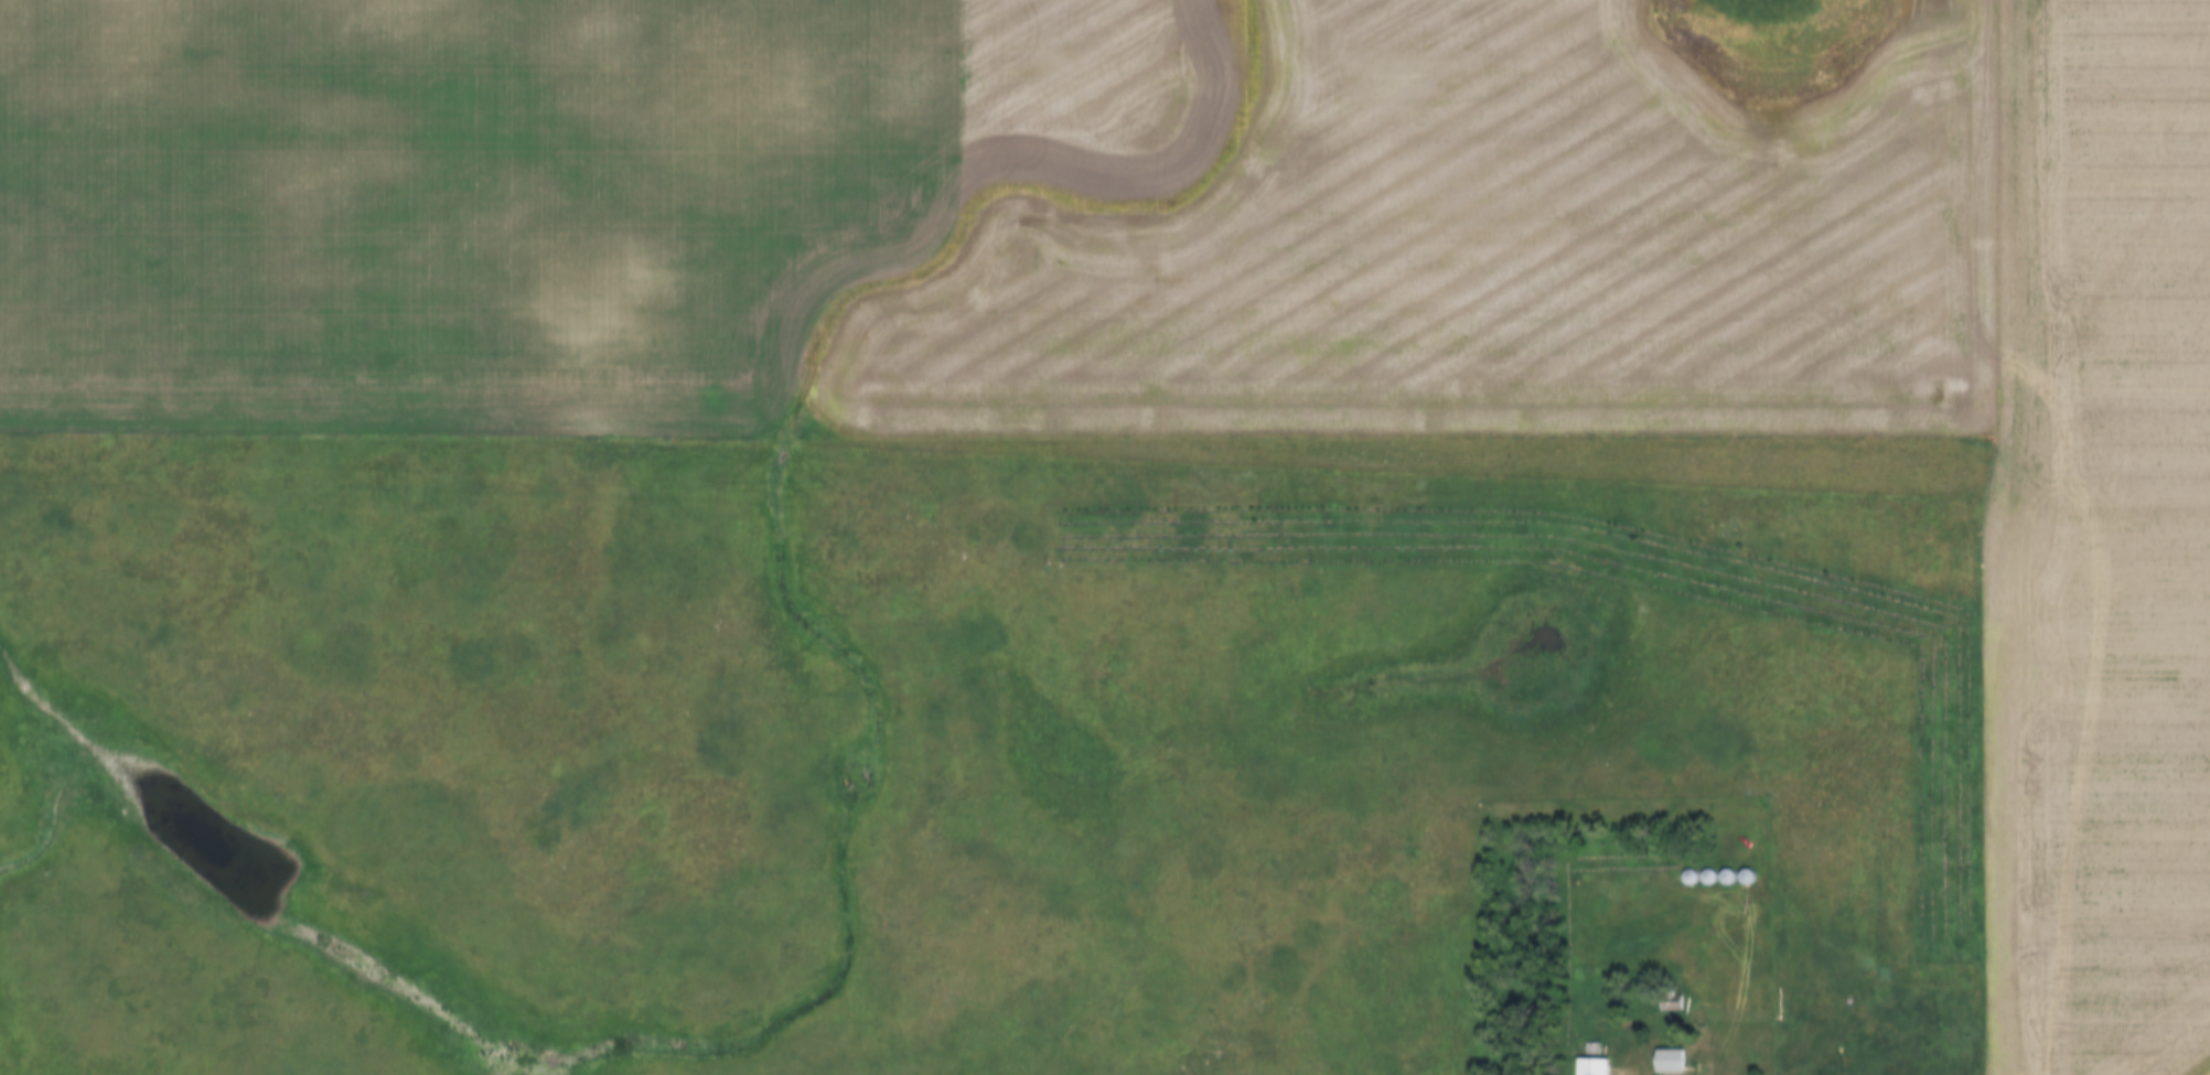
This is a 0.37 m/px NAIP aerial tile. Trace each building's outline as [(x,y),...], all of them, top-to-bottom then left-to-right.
[(1743,889),(1756,885),(1752,870),(1738,874),(1743,889)] [(1702,875),(1706,886),(1715,883),(1711,871),(1702,875)] [(1722,871),(1722,886),(1735,886),(1736,871),(1722,871)] [(1689,1051),(1657,1051),(1657,1074),(1689,1074),(1689,1051)] [(1579,1060),(1579,1074),(1609,1074),(1610,1060),(1579,1060)]
